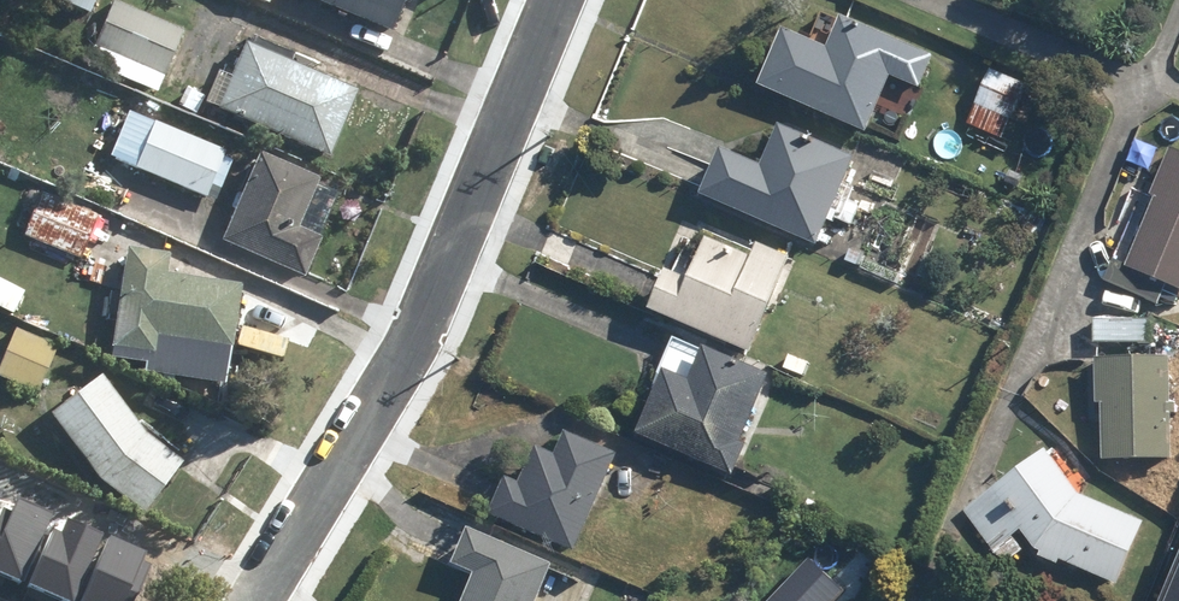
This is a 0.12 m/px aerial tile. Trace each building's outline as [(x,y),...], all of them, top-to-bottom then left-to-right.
[(59,2),(91,16),(98,0),(59,0),(59,2)] [(116,0),(115,0),(87,64),(157,95),(185,30),(116,0)] [(300,0),(274,0),(268,13),(313,32),(323,9),(300,0)] [(392,34),(406,0),(310,0),(392,34)] [(844,15),(806,102),(867,128),(890,75),(923,89),(937,55),(844,15)] [(360,92),(247,45),(218,112),(332,160),(360,92)] [(1028,86),(993,71),(970,125),(1005,140),(1028,86)] [(227,151),(156,124),(137,172),(208,200),(227,151)] [(781,124),(762,165),(725,148),(704,194),(819,247),(859,159),(781,124)] [(1152,196),(1158,198),(1128,268),(1178,289),(1178,149),(1173,147),(1152,196)] [(321,180),(261,154),(223,243),(306,279),(323,239),(300,229),(321,180)] [(42,194),(24,237),(81,261),(99,217),(42,194)] [(760,242),(754,256),(711,238),(693,280),(668,270),(651,310),(753,354),(794,257),(760,242)] [(242,285),(168,274),(171,255),(128,248),(112,349),(156,356),(159,338),(232,349),(242,285)] [(1154,318),(1096,319),(1097,345),(1155,344),(1154,318)] [(16,330),(0,368),(0,378),(39,395),(59,348),(16,330)] [(706,347),(692,379),(668,368),(639,435),(737,476),(750,444),(743,442),(772,374),(706,347)] [(1096,360),(1097,402),(1104,402),(1105,460),(1174,459),(1173,414),(1178,414),(1178,403),(1174,403),(1173,358),(1096,360)] [(184,465),(144,436),(102,379),(51,417),(101,483),(145,516),(184,465)] [(569,431),(558,457),(541,449),(525,484),(510,478),(493,515),(578,554),(623,456),(569,431)] [(1146,521),(1080,494),(1047,450),(970,509),(996,545),(1022,529),(1039,550),(1120,585),(1146,521)] [(90,559),(104,529),(37,499),(0,581),(0,599),(5,600),(87,600),(103,565),(90,559)] [(473,528),(457,563),(480,574),(468,600),(541,600),(557,566),(473,528)] [(1157,600),(1178,600),(1178,550),(1157,600)]
